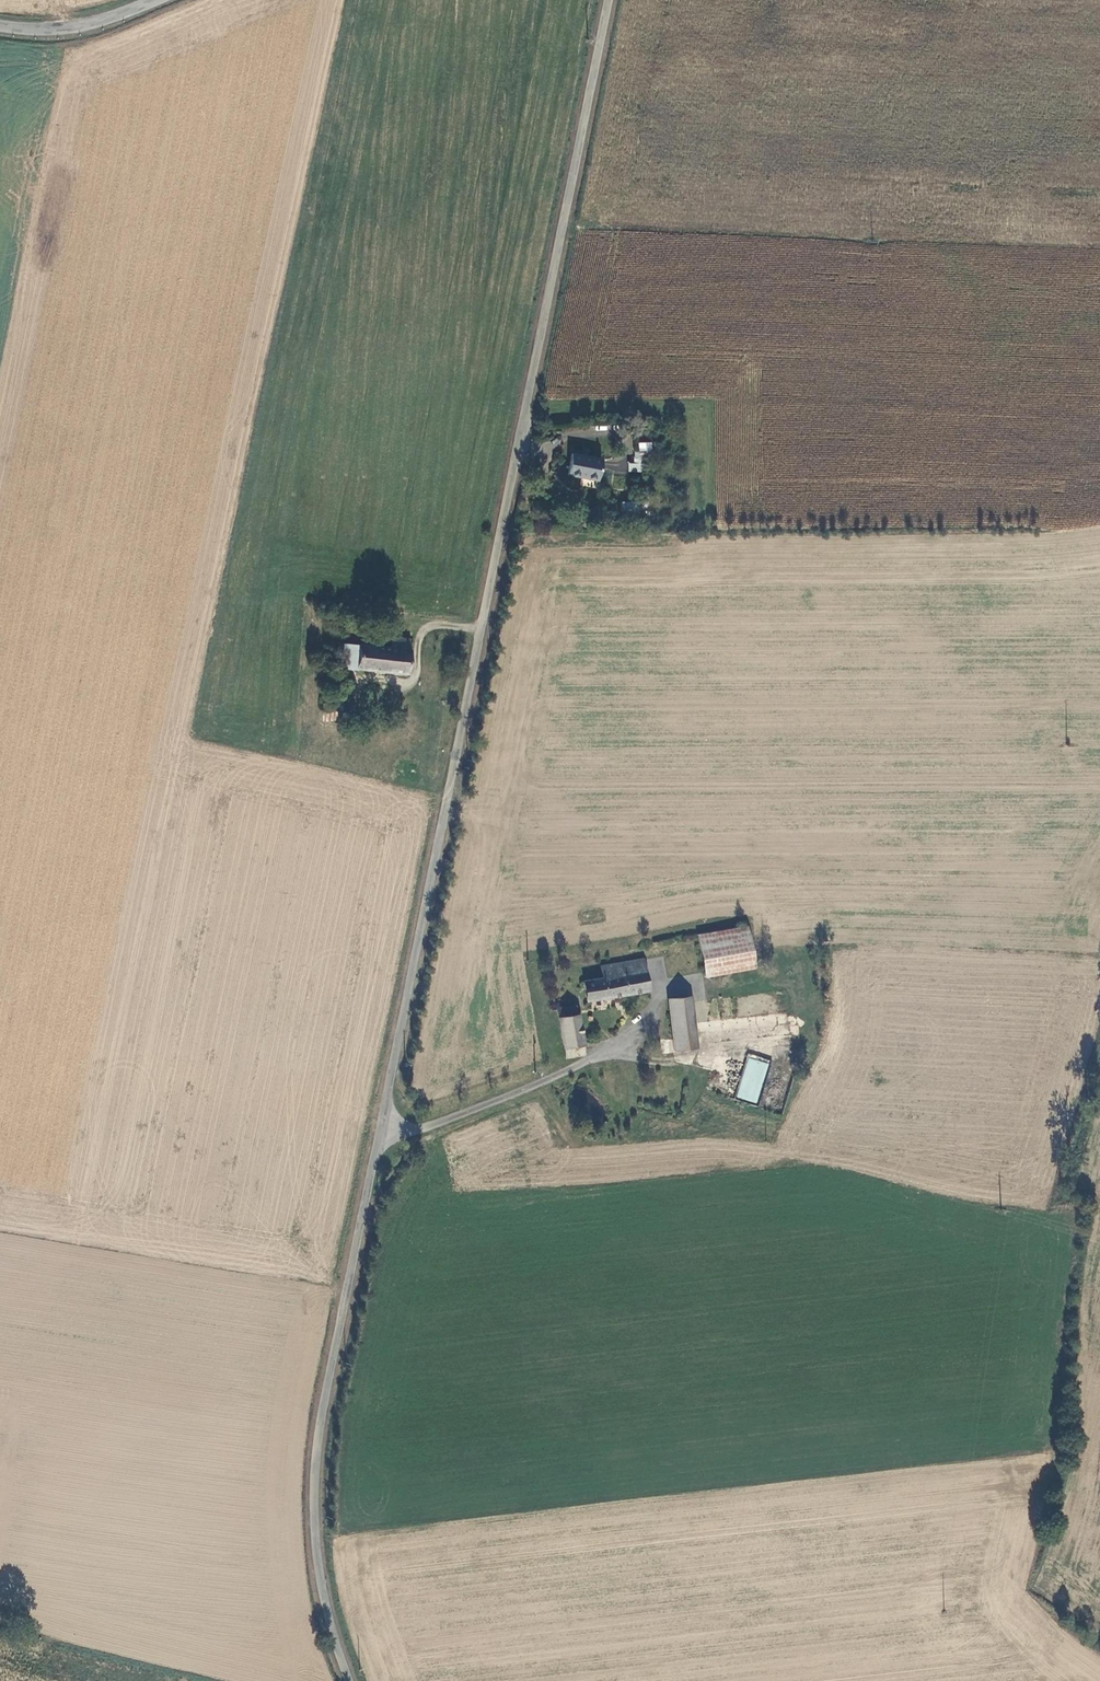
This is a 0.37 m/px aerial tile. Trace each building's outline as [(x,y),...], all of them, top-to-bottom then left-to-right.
[(651,441),(638,442),(639,451),(652,450),(651,441)] [(633,451),(631,471),(649,473),(651,452),(633,451)] [(600,459),(572,453),(567,475),(596,481),(600,459)] [(630,504),(621,504),(621,520),(643,521),(644,504),(630,504)] [(409,639),(390,637),(389,647),(359,644),(358,659),(350,659),(349,669),(408,674),(410,649),(408,649),(409,639)] [(359,644),(351,643),(350,659),(358,659),(359,644)] [(350,697),(333,697),(333,712),(349,712),(350,697)] [(333,712),(322,711),(322,720),(349,721),(349,712),(333,712)] [(705,970),(755,963),(749,926),(700,933),(705,970)] [(650,985),(646,959),(602,965),(604,976),(584,979),(587,999),(651,990),(650,985)] [(690,1002),(693,1024),(776,1014),(774,993),(690,1002)] [(696,1048),(693,1024),(690,1002),(690,997),(668,999),(673,1039),(658,1040),(660,1055),(674,1054),(673,1051),(696,1048)] [(572,1006),(571,998),(556,1000),(557,1008),(572,1006)] [(575,1015),(574,1006),(572,1006),(557,1008),(564,1056),(582,1054),(581,1046),(582,1045),(578,1014),(575,1015)] [(736,1097),(757,1103),(769,1060),(748,1054),(736,1097)]
